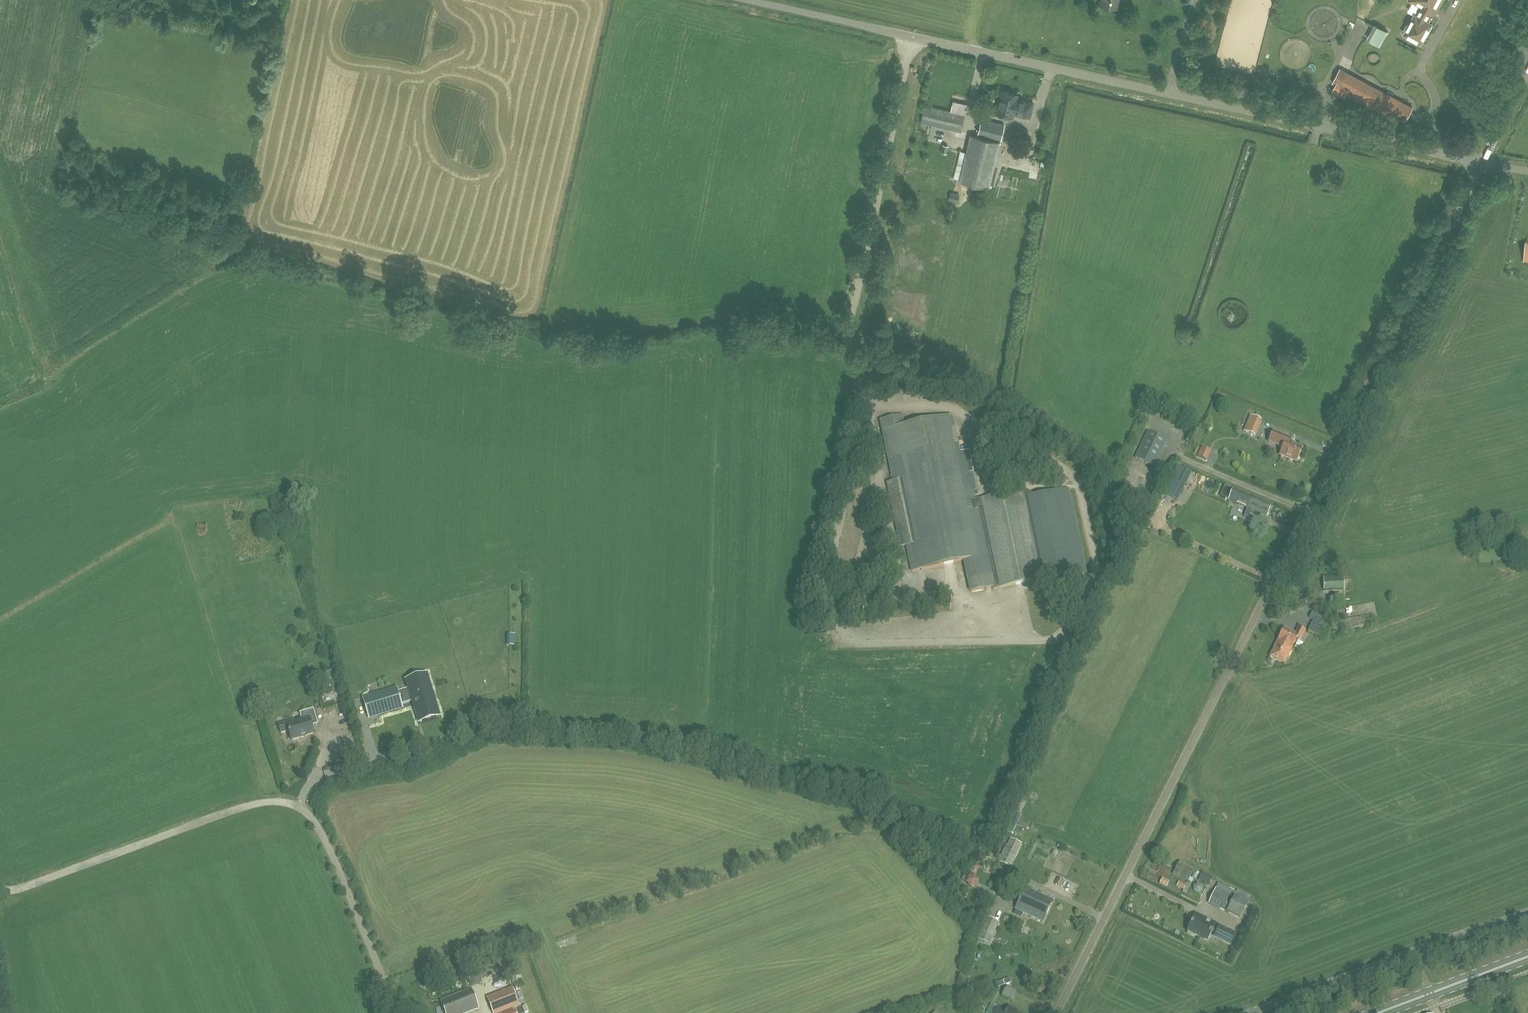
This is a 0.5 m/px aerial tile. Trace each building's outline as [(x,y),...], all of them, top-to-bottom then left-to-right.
[(1432,23),(1425,19),(1430,10),(1434,13),(1442,0),(1411,0),(1421,5),(1416,14),(1415,14),(1409,24),(1407,24),(1405,29),(1406,31),(1405,33),(1421,42),(1428,30),(1430,29),(1432,25),(1431,24),(1432,23)] [(1374,39),(1379,41),(1381,37),(1386,40),(1391,30),(1381,26),(1374,39)] [(1333,82),(1336,84),(1333,91),(1344,97),(1346,94),(1391,118),(1393,114),(1405,121),(1412,107),(1340,69),(1333,82)] [(1001,90),(997,104),(996,104),(994,105),(994,107),(994,108),(994,110),(996,111),(995,113),(1012,117),(1013,113),(1029,117),(1030,115),(1032,115),(1033,109),(1031,108),(1033,102),(1017,98),(1018,94),(1001,90)] [(960,130),(964,115),(925,106),(921,121),(960,130)] [(1004,124),(981,119),(977,134),(1000,140),(1004,124)] [(989,187),(1000,142),(970,135),(960,181),(989,187)] [(901,415),(880,419),(887,452),(889,451),(890,456),(888,456),(889,461),(906,457),(911,456),(904,426),(901,415)] [(930,567),(976,557),(967,510),(973,509),(971,501),(975,500),(973,491),(976,490),(973,472),(963,474),(952,415),(904,426),(911,456),(906,457),(930,567)] [(1244,431),(1254,435),(1261,420),(1250,416),(1244,431)] [(1167,441),(1148,431),(1135,458),(1154,467),(1167,441)] [(1280,455),(1296,462),(1301,448),(1289,443),(1291,439),(1273,432),(1269,442),(1283,448),(1280,455)] [(1202,446),(1197,456),(1207,459),(1211,450),(1202,446)] [(930,567),(906,457),(889,461),(893,481),(887,482),(901,546),(907,545),(912,571),(930,567)] [(1186,483),(1192,471),(1180,465),(1174,476),(1186,483)] [(975,500),(971,501),(973,509),(979,508),(996,586),(992,587),(993,589),(1041,579),(1041,583),(1086,573),(1069,489),(1035,496),(1024,490),(975,500)] [(1250,504),(1244,516),(1257,522),(1260,514),(1266,517),(1272,505),(1243,492),(1240,499),(1250,504)] [(973,509),(967,510),(976,557),(964,560),(971,591),(992,587),(996,586),(979,508),(973,509)] [(1323,590),(1343,589),(1342,576),(1322,577),(1323,590)] [(1496,585),(1488,588),(1490,594),(1498,591),(1496,585)] [(1342,598),(1330,599),(1330,609),(1343,608),(1342,598)] [(1313,620),(1308,631),(1319,636),(1322,630),(1321,630),(1324,624),(1321,623),(1323,617),(1312,612),(1309,618),(1313,620)] [(1340,621),(1341,630),(1374,624),(1372,617),(1372,614),(1340,621)] [(1276,645),(1270,657),(1284,663),(1297,638),(1300,640),(1305,631),(1298,627),(1295,634),(1284,629),(1278,641),(1280,642),(1278,646),(1276,645)] [(334,681),(340,679),(337,670),(331,672),(334,681)] [(412,704),(416,718),(439,711),(428,673),(405,680),(407,689),(412,704)] [(362,697),(369,719),(403,709),(403,707),(412,704),(407,689),(398,692),(397,686),(362,697)] [(295,723),(294,720),(278,725),(281,733),(288,730),(292,740),(314,733),(310,721),(316,719),(313,709),(300,713),(302,721),(295,723)] [(514,712),(500,716),(502,724),(516,720),(514,712)] [(1014,834),(1018,824),(1011,821),(1007,831),(1014,834)] [(1022,844),(1010,838),(1007,844),(1006,843),(1001,855),(1002,856),(999,862),(1011,867),(1022,844)] [(1202,872),(1198,881),(1208,886),(1213,877),(1202,872)] [(1218,883),(1208,903),(1227,912),(1236,892),(1218,883)] [(1016,909),(1043,922),(1053,901),(1026,888),(1016,909)] [(1237,890),(1227,912),(1226,913),(1240,919),(1251,896),(1237,890)] [(1199,919),(1194,917),(1187,931),(1195,935),(1203,918),(1200,916),(1199,919)] [(977,939),(979,940),(990,944),(999,922),(987,917),(977,939)] [(1215,923),(1203,918),(1195,935),(1207,940),(1215,923)] [(1230,931),(1219,925),(1214,935),(1225,941),(1230,931)] [(1230,931),(1225,941),(1231,944),(1236,934),(1230,931)] [(482,982),(481,979),(488,976),(485,969),(483,965),(465,972),(471,987),(482,982)] [(1007,987),(1002,995),(1012,1000),(1016,992),(1007,987)] [(494,1012),(497,1012),(518,1005),(512,988),(488,997),(494,1012)] [(440,1001),(445,1012),(466,1012),(479,1008),(471,989),(440,1001)] [(1016,1012),(1017,1011),(1006,1005),(1003,1010),(999,1007),(996,1012),(1017,1012),(1016,1012)]
